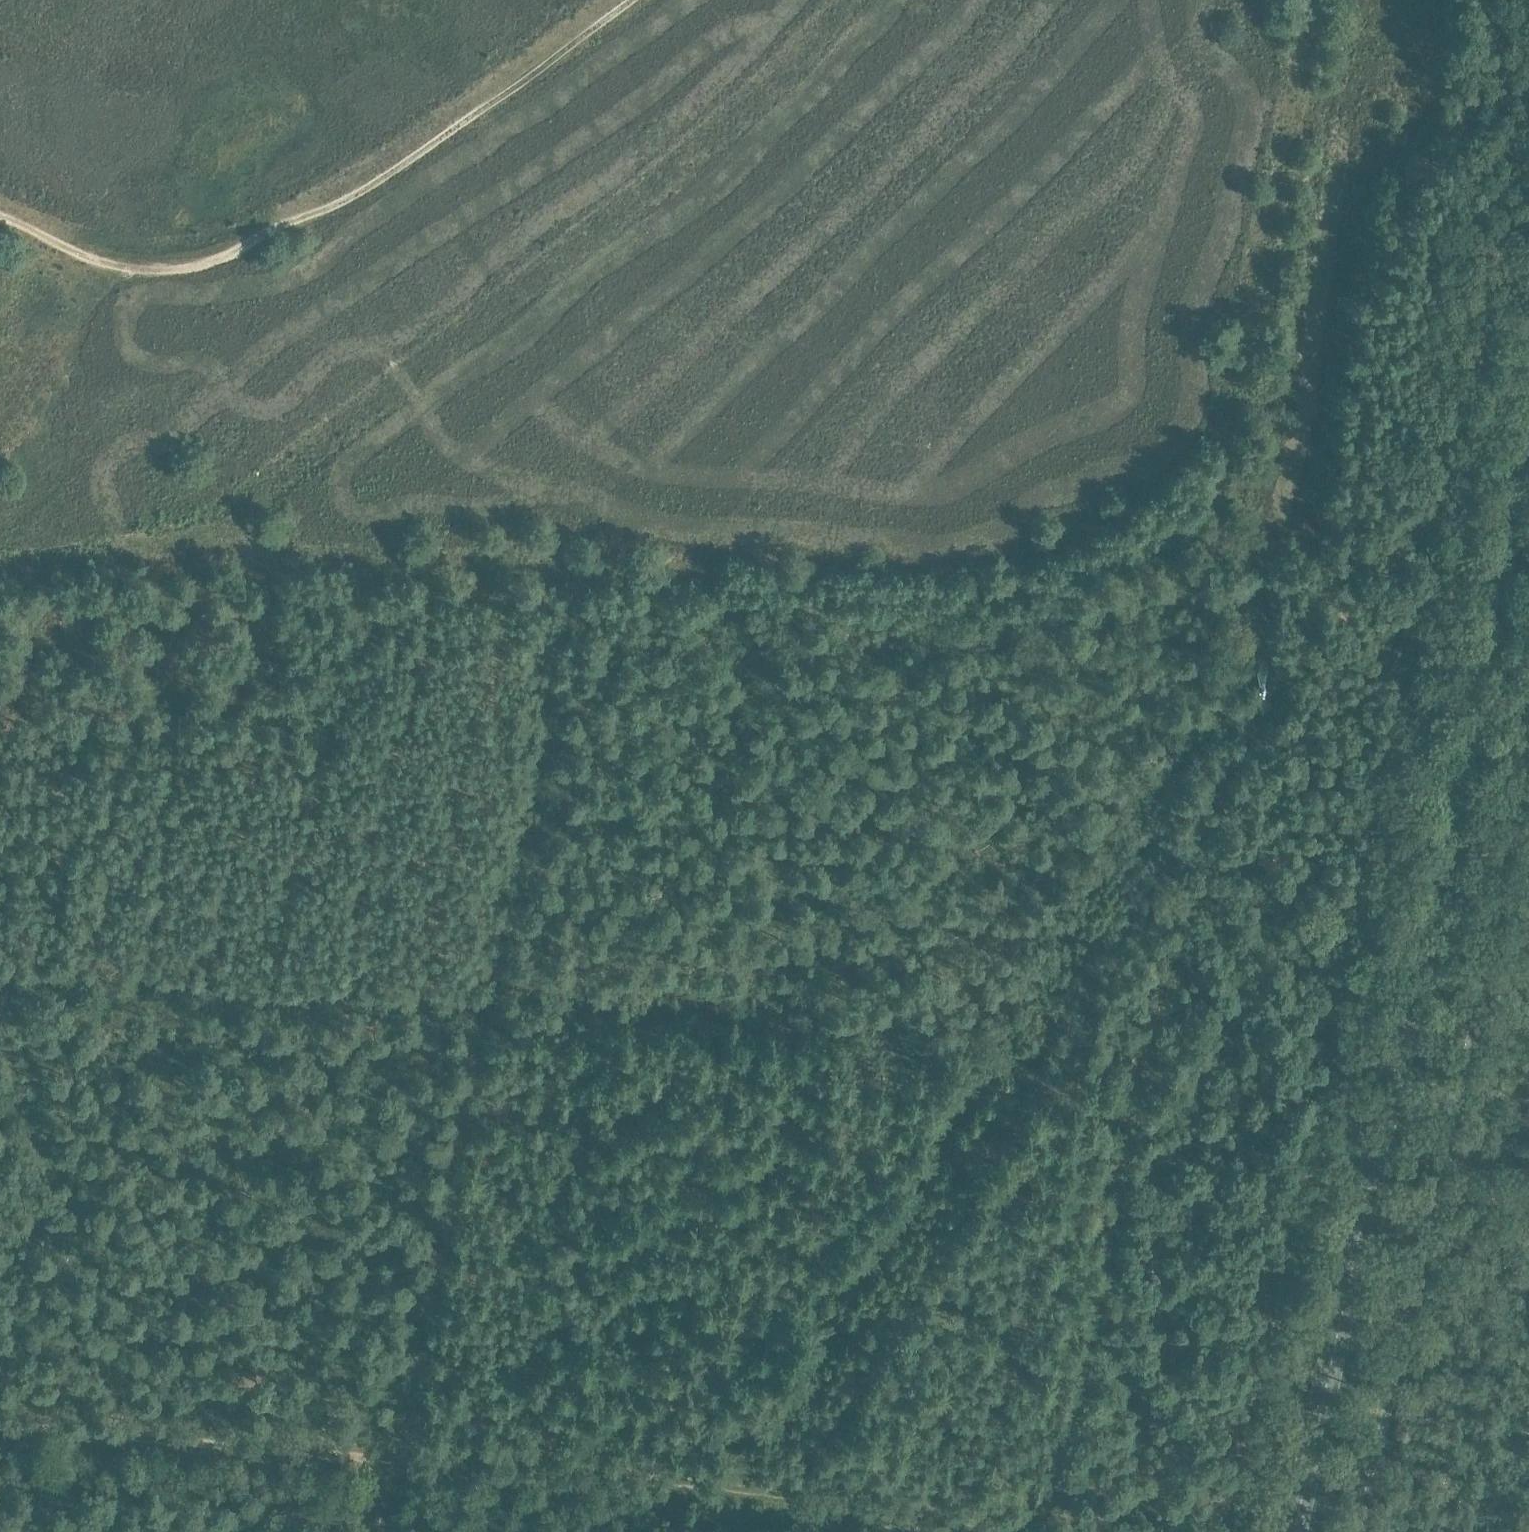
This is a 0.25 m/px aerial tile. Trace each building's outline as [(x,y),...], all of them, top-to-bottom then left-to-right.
[(1283,717),(1285,711),(1279,708),(1276,714),(1283,717)]
